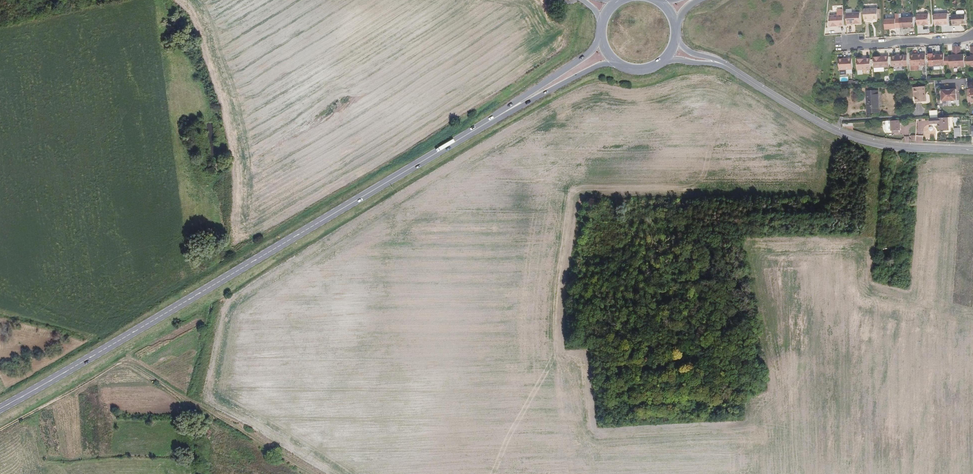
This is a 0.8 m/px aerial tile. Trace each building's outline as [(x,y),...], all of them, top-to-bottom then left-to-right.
[(877,9),(864,10),(864,22),(870,22),(869,21),(872,21),(878,20),(877,9)] [(860,13),(846,14),(847,24),(861,23),(860,13)] [(928,14),(917,15),(917,25),(929,25),(928,14)] [(948,14),(934,14),(935,25),(948,24),(948,14)] [(965,14),(952,15),(952,26),(956,26),(956,24),(960,24),(966,24),(965,14)] [(844,26),(843,15),(830,16),(830,26),(844,26)] [(895,19),(885,20),(886,29),(896,29),(896,28),(900,28),(899,19),(899,18),(899,15),(895,16),(895,19)] [(914,17),(899,18),(899,19),(900,28),(914,27),(914,17)] [(956,46),(952,47),(953,55),(953,57),(950,57),(946,57),(946,65),(950,64),(950,68),(954,68),(954,67),(958,66),(956,46)] [(960,46),(956,46),(958,66),(961,66),(962,67),(965,67),(965,66),(965,64),(965,59),(965,56),(961,56),(961,54),(960,46)] [(944,57),(944,53),(940,53),(940,54),(933,55),(934,66),(945,65),(944,57)] [(926,65),(926,54),(910,55),(911,66),(926,65)] [(904,66),(904,55),(892,56),(893,67),(904,66)] [(890,67),(889,56),(874,57),(874,68),(890,67)] [(852,58),(839,59),(840,70),(853,69),(852,58)] [(871,69),(871,58),(857,59),(857,70),(871,69)] [(916,102),(926,101),(925,87),(914,87),(915,94),(916,94),(916,102)] [(948,90),(942,90),(942,101),(957,100),(956,89),(950,89),(950,90),(948,90)] [(866,91),(867,113),(879,112),(878,91),(866,91)] [(931,118),(938,118),(937,110),(930,111),(930,118),(931,118)] [(949,129),(948,117),(938,118),(931,118),(931,124),(938,123),(939,130),(949,129)] [(900,130),(900,120),(891,121),(886,121),(887,129),(888,130),(891,130),(891,131),(900,130)]
